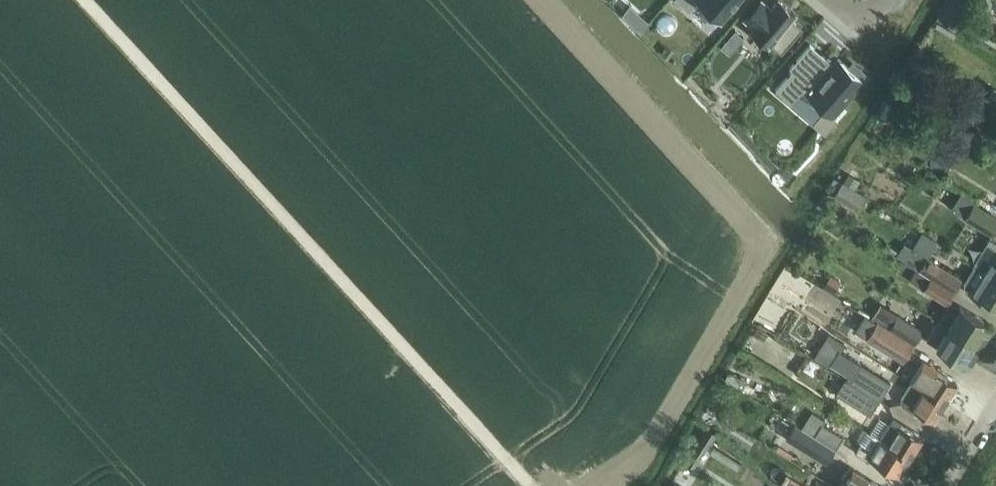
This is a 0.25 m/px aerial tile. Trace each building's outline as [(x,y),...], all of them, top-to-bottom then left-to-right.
[(688,10),(697,0),(677,0),(688,10)] [(720,19),(736,0),(697,0),(720,19)] [(744,21),(752,28),(749,31),(767,47),(771,42),(781,51),(801,28),(790,19),(795,14),(778,0),(776,0),(769,7),(761,0),(744,21)] [(937,16),(958,29),(975,0),(947,0),(937,16)] [(734,30),(720,47),(728,53),(743,37),(734,30)] [(792,69),(775,89),(791,102),(802,89),(825,109),(813,122),(825,133),(838,119),(833,114),(867,75),(853,63),(849,67),(839,58),(833,64),(810,43),(789,67),(792,69)] [(993,86),(985,98),(995,105),(995,88),(993,86)] [(848,173),(844,180),(857,189),(862,182),(848,173)] [(833,176),(829,184),(835,187),(836,188),(840,181),(839,180),(833,176)] [(842,180),(833,194),(855,209),(864,194),(842,180)] [(965,217),(992,234),(995,227),(995,218),(973,203),(965,217)] [(978,255),(973,264),(976,265),(977,265),(995,277),(995,242),(989,238),(978,255)] [(888,244),(885,250),(897,257),(901,252),(888,244)] [(926,257),(919,268),(953,289),(960,278),(926,257)] [(977,265),(976,265),(976,266),(966,282),(967,291),(990,306),(992,302),(995,305),(995,277),(977,265)] [(945,302),(953,289),(919,268),(918,269),(930,276),(922,288),(945,302)] [(829,275),(822,286),(832,292),(838,281),(829,275)] [(960,305),(947,325),(947,326),(979,346),(991,328),(980,321),(982,318),(960,305)] [(898,314),(889,327),(889,328),(914,344),(923,329),(898,314)] [(904,361),(914,344),(889,328),(889,327),(877,320),(866,338),(904,361)] [(926,338),(935,344),(945,350),(944,353),(955,360),(957,358),(968,365),(979,346),(947,326),(937,320),(926,338)] [(757,326),(752,334),(763,340),(767,333),(757,326)] [(839,349),(828,366),(850,380),(880,399),(890,382),(861,363),(839,349)] [(945,401),(956,383),(946,377),(947,374),(923,358),(910,379),(911,380),(945,401)] [(727,370),(725,377),(742,388),(751,394),(754,387),(745,383),(747,379),(727,370)] [(870,413),(880,399),(850,380),(850,381),(845,378),(836,392),(870,413)] [(933,420),(945,401),(911,380),(899,398),(901,404),(921,416),(923,413),(933,420)] [(825,419),(811,411),(802,426),(814,434),(835,447),(837,448),(844,436),(823,424),(825,419)] [(893,417),(879,438),(910,457),(922,438),(911,432),(912,429),(893,417)] [(795,422),(786,437),(826,462),(835,447),(814,434),(802,426),(795,422)] [(704,434),(686,461),(694,467),(715,434),(716,433),(708,428),(704,434)] [(867,458),(868,456),(876,461),(874,464),(886,471),(888,468),(898,475),(910,457),(879,438),(878,438),(872,448),(862,442),(855,451),(867,458)] [(841,478),(844,480),(840,485),(877,485),(878,485),(849,466),(841,478)]
